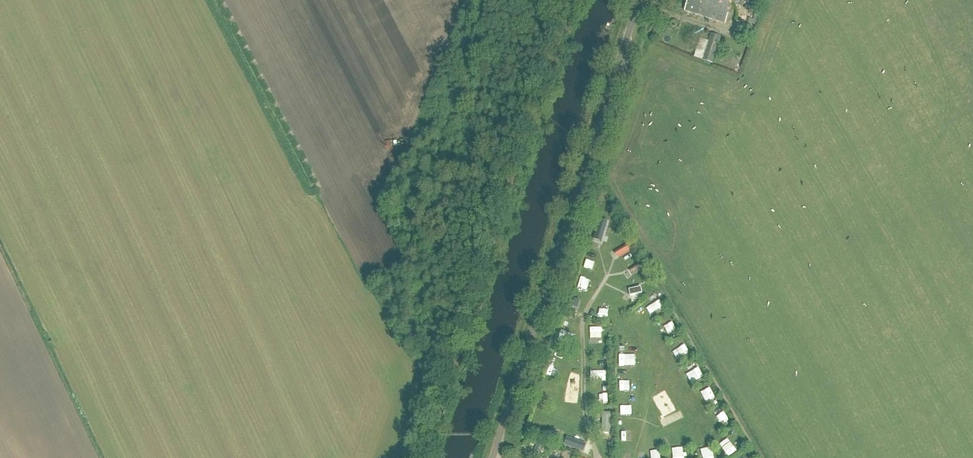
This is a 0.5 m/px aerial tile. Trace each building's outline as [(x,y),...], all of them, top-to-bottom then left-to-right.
[(730,9),(702,0),(687,0),(684,11),(725,25),(730,9)] [(730,9),(733,0),(702,0),(730,9)] [(715,58),(721,39),(711,36),(705,54),(715,58)] [(724,52),(722,60),(734,63),(736,54),(724,52)] [(588,241),(595,243),(601,228),(595,225),(588,241)] [(615,250),(623,246),(619,238),(611,243),(615,250)] [(625,245),(614,252),(614,257),(618,258),(629,252),(625,245)] [(581,265),(590,269),(595,259),(586,255),(581,265)] [(638,266),(628,271),(631,276),(640,270),(638,266)] [(588,293),(591,286),(577,280),(574,287),(588,293)] [(640,289),(628,292),(629,297),(642,294),(640,289)] [(646,306),(650,315),(659,311),(655,302),(646,306)] [(595,318),(603,318),(603,306),(595,306),(595,318)] [(569,347),(571,335),(557,332),(555,344),(569,347)] [(683,343),(673,343),(674,351),(683,351),(683,343)] [(628,365),(627,355),(615,355),(615,366),(628,365)] [(551,379),(556,371),(548,366),(544,375),(551,379)] [(692,380),(701,375),(696,366),(687,371),(692,380)] [(601,380),(602,370),(590,369),(590,380),(601,380)] [(627,380),(615,380),(616,391),(627,391),(627,380)] [(703,400),(711,397),(708,387),(700,390),(703,400)] [(617,416),(632,415),(631,406),(616,407),(617,416)] [(720,412),(711,420),(721,430),(729,423),(720,412)] [(552,445),(560,444),(560,432),(552,432),(552,445)] [(632,443),(632,433),(617,433),(617,443),(632,443)] [(727,438),(717,450),(724,456),(734,445),(727,438)] [(582,455),(583,444),(570,442),(569,453),(582,455)] [(693,457),(703,457),(704,457),(699,450),(691,455),(693,457)]
